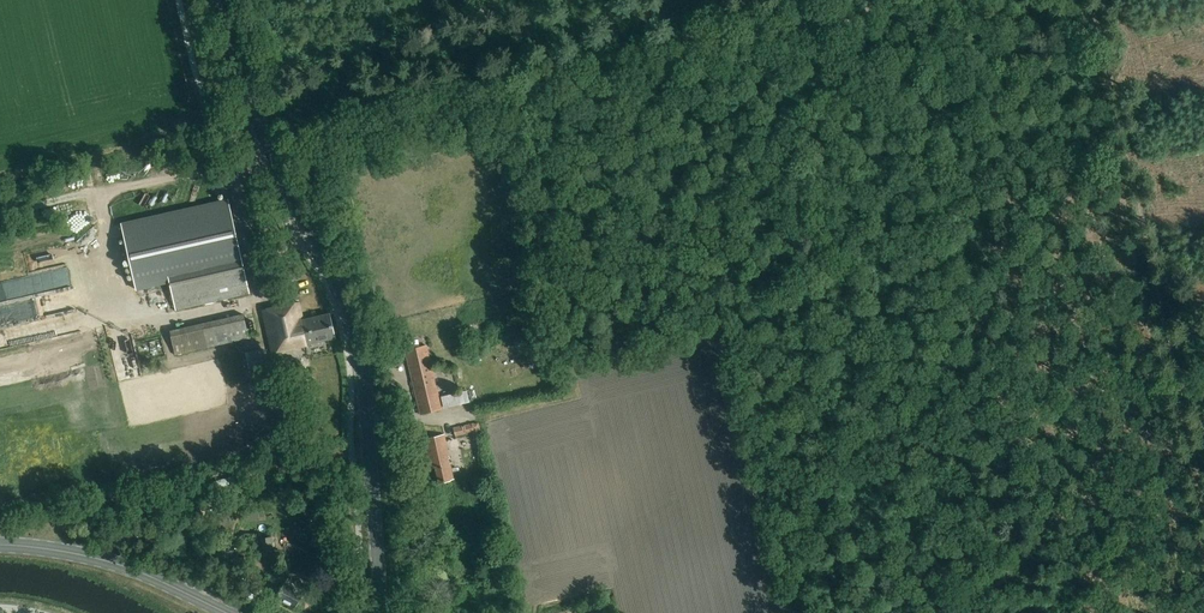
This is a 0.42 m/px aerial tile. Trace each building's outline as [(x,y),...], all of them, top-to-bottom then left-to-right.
[(228,199),(121,222),(136,289),(169,282),(175,310),(249,294),(228,199)] [(307,344),(334,338),(328,314),(302,319),(298,303),(263,311),(272,351),(307,345),(307,344)] [(66,334),(62,312),(0,324),(0,347),(66,334)] [(443,323),(454,320),(452,312),(441,314),(443,323)] [(220,346),(247,339),(241,315),(167,332),(173,356),(220,346)] [(417,415),(439,410),(423,347),(402,352),(417,415)] [(248,370),(265,367),(262,351),(245,355),(248,370)] [(275,374),(277,387),(285,386),(282,373),(275,374)] [(470,402),(467,391),(439,398),(442,409),(470,402)] [(476,424),(452,429),(453,438),(471,434),(472,440),(479,439),(476,424)] [(438,483),(453,479),(450,463),(449,463),(448,456),(449,456),(444,434),(423,439),(430,469),(435,467),(438,483)] [(138,530),(136,524),(127,526),(128,528),(122,529),(125,540),(134,537),(133,531),(138,530)] [(260,551),(261,556),(275,554),(272,536),(258,539),(257,535),(252,536),(255,552),(260,551)] [(288,577),(274,570),(267,582),(281,589),(278,598),(295,607),(302,593),(294,588),(295,587),(286,582),(288,577)]
